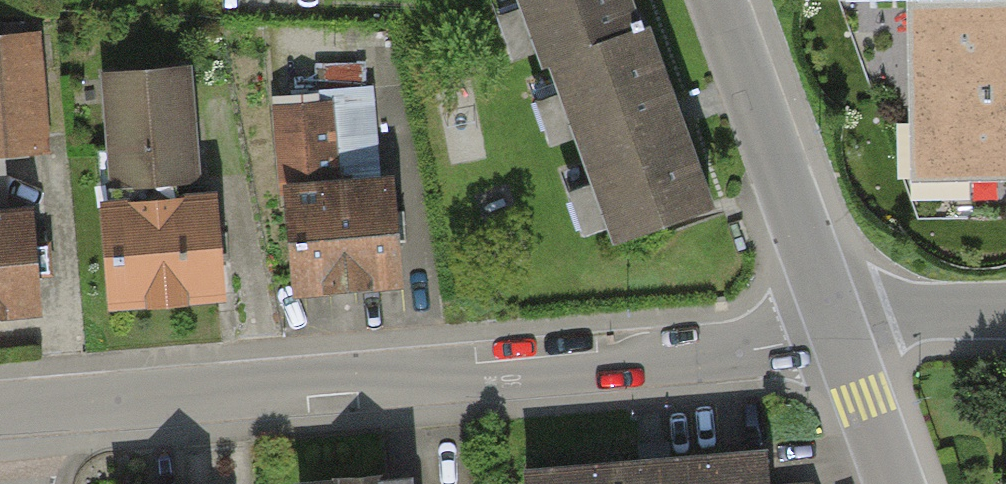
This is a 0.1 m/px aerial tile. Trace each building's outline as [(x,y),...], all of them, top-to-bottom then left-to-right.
[(545,74),(647,35),(633,0),(516,0),(545,74)] [(866,57),(919,58),(921,95),(880,96),(896,139),(936,139),(939,201),(1005,200),(1005,0),(843,0),(866,57)] [(716,216),(647,35),(545,74),(613,255),(716,216)] [(40,38),(0,41),(0,159),(49,155),(40,38)] [(196,190),(187,74),(100,80),(109,197),(196,190)] [(272,98),(291,304),(400,295),(390,183),(378,184),(370,89),(272,98)] [(210,199),(98,209),(108,317),(220,307),(210,199)] [(0,217),(0,327),(37,324),(29,215),(0,217)] [(521,477),(521,483),(765,483),(763,458),(521,477)]
